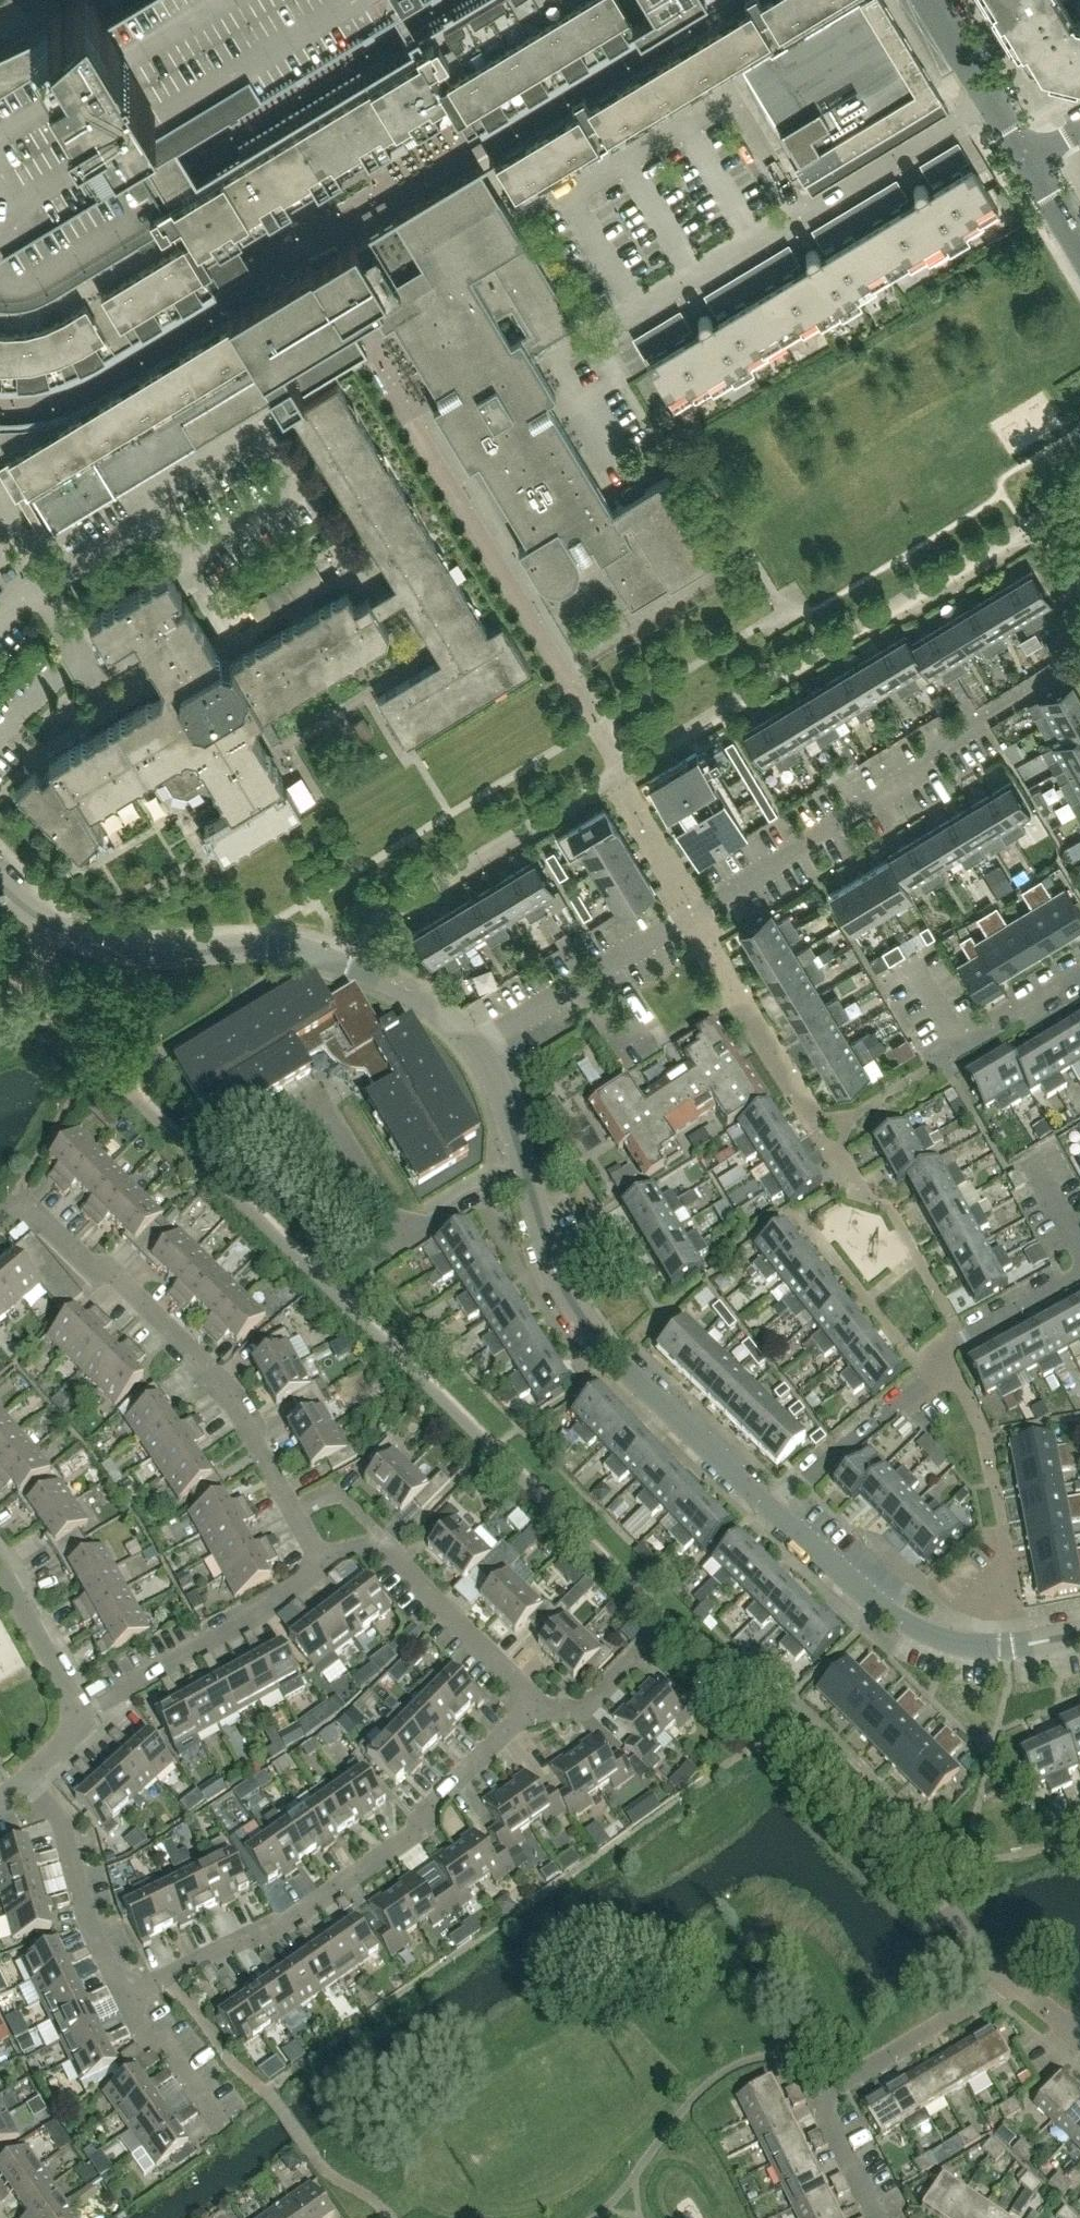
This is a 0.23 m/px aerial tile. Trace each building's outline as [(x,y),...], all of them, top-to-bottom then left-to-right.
[(11,300),(26,298),(39,292),(54,285),(175,213),(143,157),(152,152),(173,139),(258,87),(391,7),(398,3),(403,0),(136,0),(94,25),(89,8),(0,48),(0,300),(11,300)] [(195,175),(234,239),(242,235),(254,227),(274,216),(452,111),(468,137),(478,131),(661,20),(649,0),(466,0),(415,31),(408,35),(405,37),(409,44),(237,147),(234,149),(235,152),(215,164),(195,175)] [(747,85),(811,192),(948,109),(882,0),(760,0),(726,21),(495,161),(520,202),(603,152),(602,149),(611,144),(612,146),(742,67),(752,82),(747,85)] [(661,20),(693,0),(649,0),(661,20)] [(1058,0),(983,0),(1003,33),(1058,0)] [(1074,21),(1061,0),(1058,0),(1003,33),(1015,53),(1025,47),(1040,73),(1079,82),(1079,22),(1074,21)] [(398,3),(391,7),(401,24),(408,35),(415,31),(408,20),(398,3)] [(152,152),(143,157),(175,213),(222,286),(243,273),(252,267),(240,249),(234,239),(195,175),(183,156),(173,139),(152,152)] [(612,510),(546,400),(556,395),(530,353),(520,336),(510,342),(468,273),(524,239),(479,164),(393,217),(420,261),(395,276),(368,232),(354,240),(385,291),(369,300),(384,326),(394,321),(437,392),(443,402),(434,408),(469,466),(478,461),(528,542),(518,548),(537,579),(538,580),(541,582),(542,583),(545,585),(548,587),(551,588),(554,588),(557,588),(560,588),(565,586),(569,584),(572,582),(574,580),(577,575),(578,572),(579,569),(579,564),(579,561),(577,556),(576,554),(584,548),(592,543),(631,608),(717,556),(668,476),(612,510)] [(981,219),(998,209),(978,175),(967,182),(959,170),(951,175),(962,193),(952,199),(942,181),(934,185),(969,243),(970,242),(967,236),(985,225),(981,219)] [(969,243),(934,185),(928,189),(926,187),(926,186),(925,186),(925,185),(924,185),(923,185),(923,184),(922,184),(921,184),(920,184),(919,184),(918,184),(918,185),(917,185),(916,185),(916,186),(915,186),(915,187),(914,188),(914,189),(914,190),(914,191),(914,192),(914,193),(914,194),(915,194),(919,202),(912,206),(920,218),(910,224),(900,206),(898,207),(929,258),(946,248),(950,254),(969,243)] [(929,258),(898,207),(891,211),(902,229),(893,235),(882,217),(873,222),(880,234),(870,241),(890,274),(907,264),(910,270),(929,258)] [(2,387),(15,386),(35,385),(49,382),(66,377),(78,371),(95,363),(96,362),(105,357),(141,335),(153,328),(163,322),(182,311),(204,297),(213,292),(222,286),(175,213),(54,285),(39,292),(26,298),(11,300),(0,300),(0,387),(2,387)] [(393,217),(368,232),(395,276),(420,261),(393,217)] [(890,274),(870,241),(859,247),(852,235),(843,240),(854,258),(845,264),(834,246),(826,250),(861,308),(862,307),(859,301),(877,290),(873,285),(890,274)] [(311,260),(309,262),(343,316),(369,300),(385,291),(354,240),(352,237),(318,257),(311,260)] [(520,336),(530,353),(576,324),(524,239),(468,273),(510,342),(520,336)] [(861,308),(826,250),(820,254),(819,253),(818,252),(818,251),(817,251),(817,250),(816,250),(815,250),(815,249),(814,249),(813,249),(812,249),(811,249),(811,250),(810,250),(809,250),(809,251),(808,251),(808,252),(807,252),(807,253),(806,253),(806,254),(806,255),(806,256),(806,257),(806,258),(806,259),(807,259),(807,260),(812,267),(805,272),(812,284),(803,289),(792,271),(790,272),(822,324),(838,314),(842,319),(861,308)] [(268,400),(273,408),(279,405),(302,390),(367,352),(358,338),(346,320),(343,316),(309,262),(225,311),(229,319),(148,369),(89,404),(67,415),(48,421),(45,422),(25,425),(22,425),(1,425),(0,425),(0,469),(14,493),(21,489),(25,494),(18,498),(42,538),(50,534),(27,497),(32,494),(55,531),(268,400)] [(822,324),(790,272),(783,277),(794,295),(785,300),(774,282),(765,287),(773,300),(762,306),(782,340),(799,329),(803,335),(822,324)] [(782,340),(762,306),(751,312),(744,300),(735,306),(746,324),(737,329),(726,311),(719,316),(753,373),(754,372),(751,367),(769,356),(765,350),(782,340)] [(753,373),(719,316),(712,320),(711,318),(711,317),(710,317),(710,316),(709,316),(708,315),(707,315),(706,315),(705,315),(704,315),(703,315),(702,315),(701,316),(700,316),(700,317),(699,318),(699,319),(698,319),(698,320),(698,321),(698,322),(698,323),(699,324),(699,325),(704,333),(697,337),(704,349),(695,355),(684,337),(683,338),(714,389),(731,379),(734,385),(753,373)] [(714,389),(683,338),(675,342),(686,360),(677,365),(666,348),(658,353),(665,365),(653,372),(674,405),(691,395),(695,401),(714,389)] [(257,717),(387,639),(389,630),(379,614),(404,599),(440,660),(378,698),(378,699),(390,718),(406,745),(408,744),(407,743),(404,738),(413,732),(417,738),(446,721),(442,714),(462,702),(466,709),(495,691),(492,685),(511,673),(515,679),(531,669),(502,622),(500,624),(487,631),(479,617),(472,620),(460,601),(467,597),(449,567),(442,571),(436,561),(431,552),(437,548),(419,518),(412,522),(406,511),(401,502),(407,498),(389,469),(383,472),(376,462),(371,453),(377,449),(359,419),(353,423),(341,403),(347,400),(338,384),(291,412),(291,413),(295,419),(395,585),(371,600),(369,597),(355,605),(347,591),(230,663),(222,660),(191,607),(185,600),(177,606),(173,600),(182,595),(168,571),(90,618),(99,633),(107,646),(108,649),(134,633),(168,690),(162,693),(49,762),(52,767),(43,777),(36,770),(16,789),(80,854),(92,842),(103,832),(104,830),(91,808),(148,774),(150,778),(165,782),(173,793),(188,797),(200,790),(215,794),(220,792),(230,810),(205,825),(207,828),(215,841),(223,855),(281,820),(301,808),(287,785),(278,790),(274,784),(283,779),(254,730),(257,717)] [(252,628),(326,583),(314,564),(240,608),(252,628)] [(1051,602),(1032,572),(1012,584),(1037,626),(1046,620),(1039,609),(1051,602)] [(1037,626),(1012,584),(992,597),(1010,627),(1020,620),(1027,632),(1037,626)] [(1010,627),(992,597),(971,609),(997,650),(1006,645),(999,633),(1010,627)] [(997,650),(971,609),(951,621),(969,651),(980,644),(987,656),(997,650)] [(959,657),(969,651),(951,621),(931,633),(956,675),(966,669),(959,657)] [(931,633),(912,645),(906,636),(929,675),(940,669),(947,680),(956,675),(931,633)] [(913,673),(923,667),(928,676),(929,675),(906,636),(886,649),(911,690),(920,684),(913,673)] [(911,690),(886,649),(865,661),(884,691),(894,684),(901,696),(911,690)] [(884,691),(865,661),(845,673),(870,714),(880,709),(873,697),(884,691)] [(870,714),(845,673),(825,685),(843,715),(854,708),(861,720),(870,714)] [(956,675),(947,680),(959,701),(969,695),(956,675)] [(1071,682),(1040,699),(1047,711),(1035,717),(1040,727),(1079,705),(1079,698),(1071,682)] [(843,715),(825,685),(805,697),(830,739),(839,733),(832,722),(843,715)] [(830,739),(805,697),(785,710),(803,739),(814,733),(821,745),(830,739)] [(1040,727),(1046,736),(1057,730),(1063,740),(1064,741),(1079,732),(1079,705),(1040,727)] [(803,739),(785,710),(765,722),(790,763),(799,758),(792,746),(803,739)] [(266,714),(257,719),(272,744),(280,739),(266,714)] [(790,763),(765,722),(744,734),(762,764),(774,757),(781,769),(790,763)] [(1064,741),(1063,740),(1054,745),(1054,746),(1043,752),(1048,762),(1060,755),(1066,766),(1079,759),(1079,732),(1064,741)] [(731,755),(739,750),(733,740),(725,746),(731,755)] [(1024,754),(1016,740),(1003,747),(1012,761),(1024,754)] [(739,750),(731,755),(737,765),(745,760),(739,750)] [(648,780),(699,863),(746,835),(705,767),(711,763),(712,764),(720,759),(715,751),(707,756),(705,751),(698,756),(695,752),(648,780)] [(1066,766),(1072,777),(1060,784),(1065,793),(1079,785),(1079,759),(1066,766)] [(745,760),(737,765),(743,775),(751,770),(745,760)] [(843,761),(824,773),(828,780),(847,768),(843,761)] [(751,770),(743,775),(749,785),(757,780),(751,770)] [(757,780),(749,785),(755,795),(763,790),(757,780)] [(1029,812),(1011,783),(990,795),(1015,837),(1025,831),(1018,819),(1029,812)] [(1065,793),(1071,803),(1079,798),(1079,785),(1065,793)] [(1041,788),(1032,793),(1040,808),(1049,803),(1041,788)] [(763,790),(755,795),(761,805),(769,800),(763,790)] [(1015,837),(990,795),(970,807),(988,837),(999,831),(1006,842),(1015,837)] [(769,800),(761,805),(769,819),(777,814),(769,800)] [(1049,803),(1040,808),(1044,814),(1052,809),(1049,803)] [(570,859),(582,852),(581,851),(618,829),(605,807),(557,836),(570,859)] [(988,837),(970,807),(950,819),(975,861),(984,855),(977,844),(988,837)] [(975,861),(950,819),(930,832),(948,862),(959,855),(966,867),(975,861)] [(630,849),(618,829),(581,851),(582,852),(593,871),(630,849)] [(948,862),(930,832),(910,844),(935,885),(944,880),(937,868),(948,862)] [(935,885),(910,844),(889,856),(907,886),(919,879),(926,891),(935,885)] [(642,869),(630,849),(593,871),(605,891),(642,869)] [(545,856),(552,868),(561,863),(554,851),(545,856)] [(907,886),(889,856),(888,857),(889,857),(870,869),(892,906),(911,894),(907,887),(907,886)] [(540,915),(549,909),(542,897),(553,891),(535,861),(515,873),(540,915)] [(568,874),(561,863),(552,868),(560,879),(568,874)] [(999,864),(984,873),(998,896),(1013,887),(999,864)] [(1025,867),(1011,875),(1016,884),(1030,876),(1025,867)] [(654,890),(642,869),(605,891),(618,912),(654,890)] [(850,881),(872,918),(892,906),(870,869),(850,881)] [(540,915),(515,873),(495,885),(513,915),(523,909),(530,920),(540,915)] [(1050,874),(1041,879),(1046,887),(1054,882),(1050,874)] [(1065,888),(1052,896),(1046,887),(1041,879),(1032,885),(1065,939),(1079,929),(1079,912),(1065,888)] [(852,930),(872,918),(850,881),(830,893),(852,930)] [(513,915),(495,885),(474,898),(500,939),(509,933),(502,922),(513,915)] [(1065,939),(1032,885),(1022,891),(1033,908),(1020,916),(1042,952),(1065,939)] [(570,896),(577,908),(585,903),(578,891),(570,896)] [(500,939),(474,898),(454,910),(472,940),(483,933),(490,945),(500,939)] [(592,915),(585,903),(577,908),(584,920),(592,915)] [(1042,952),(1020,916),(1007,923),(997,906),(987,912),(1020,966),(1042,952)] [(472,940),(454,910),(434,922),(459,963),(469,958),(462,946),(472,940)] [(753,951),(794,926),(789,917),(777,924),(770,912),(740,930),(753,951)] [(1020,966),(987,912),(978,918),(988,935),(976,942),(975,943),(998,979),(1020,966)] [(459,963),(434,922),(413,935),(432,964),(443,957),(450,969),(459,963)] [(919,930),(927,942),(935,937),(928,925),(919,930)] [(788,942),(800,935),(794,926),(753,951),(765,971),(795,953),(788,942)] [(998,979),(975,943),(976,942),(971,934),(961,940),(971,957),(958,966),(980,1002),(1003,988),(998,979)] [(898,943),(890,947),(897,959),(905,955),(898,943)] [(502,944),(493,950),(494,951),(499,960),(508,955),(502,944)] [(829,946),(813,956),(819,966),(836,956),(829,946)] [(889,964),(897,959),(890,947),(882,952),(889,964)] [(801,963),(795,953),(765,971),(777,991),(819,966),(813,956),(801,963)] [(825,975),(819,966),(777,991),(789,1012),(819,993),(813,983),(825,975)] [(464,978),(453,982),(459,997),(470,993),(464,978)] [(310,1073),(304,1063),(323,1051),(329,1059),(335,1064),(341,1069),(348,1072),(356,1074),(364,1074),(370,1085),(373,1091),(377,1097),(368,1102),(418,1185),(468,1155),(461,1144),(475,1136),(443,1083),(445,1082),(411,1025),(396,1034),(392,1027),(379,1034),(354,993),(329,1008),(314,984),(234,1032),(233,1030),(176,1064),(206,1114),(217,1107),(227,1124),(310,1073)] [(802,1032),(843,1006),(837,997),(826,1004),(819,993),(789,1012),(802,1032)] [(844,1034),(837,1023),(849,1016),(843,1006),(802,1032),(814,1052),(844,1034)] [(1072,1026),(1079,1040),(1079,1021),(1072,1026)] [(683,1155),(671,1137),(715,1108),(727,1126),(769,1098),(747,1064),(743,1067),(735,1056),(733,1058),(712,1025),(676,1048),(688,1066),(639,1098),(627,1080),(591,1103),(612,1136),(610,1138),(618,1150),(626,1145),(647,1178),(683,1155)] [(1072,1026),(1052,1038),(1070,1068),(1079,1062),(1079,1040),(1072,1026)] [(873,1030),(862,1037),(868,1047),(879,1040),(873,1030)] [(862,1037),(850,1044),(844,1034),(814,1052),(826,1072),(868,1047),(862,1037)] [(1070,1068),(1052,1038),(1031,1051),(1057,1092),(1066,1086),(1059,1075),(1070,1068)] [(914,1052),(908,1041),(893,1049),(900,1061),(914,1052)] [(869,1074),(862,1063),(873,1056),(868,1047),(826,1072),(839,1093),(869,1074)] [(1057,1092),(1031,1051),(1012,1062),(1011,1063),(1024,1083),(1024,1084),(1029,1093),(1040,1086),(1047,1098),(1057,1092)] [(1024,1083),(1011,1063),(1012,1062),(1007,1053),(986,1066),(1011,1108),(1021,1102),(1014,1090),(1024,1084),(1024,1083)] [(995,1101),(1002,1113),(1011,1108),(986,1066),(965,1078),(983,1108),(995,1101)] [(90,1097),(83,1105),(88,1110),(96,1102),(90,1097)] [(740,1153),(781,1126),(768,1106),(738,1125),(746,1136),(734,1144),(740,1153)] [(561,1108),(551,1114),(556,1122),(565,1117),(561,1108)] [(1068,1113),(1060,1118),(1066,1127),(1073,1122),(1068,1113)] [(1054,1134),(1047,1122),(1035,1130),(1042,1142),(1054,1134)] [(886,1163),(929,1139),(923,1130),(911,1136),(905,1125),(874,1141),(886,1163)] [(765,1165),(794,1146),(781,1126),(740,1153),(746,1162),(758,1154),(765,1165)] [(1001,1127),(992,1133),(998,1144),(1007,1138),(1001,1127)] [(58,1189),(96,1149),(77,1130),(50,1159),(59,1168),(48,1179),(58,1189)] [(692,1155),(709,1145),(702,1133),(685,1143),(692,1155)] [(328,1146),(323,1138),(314,1144),(319,1152),(328,1146)] [(928,1167),(928,1166),(922,1155),(934,1149),(929,1139),(886,1163),(898,1184),(907,1179),(928,1167)] [(319,1152),(314,1144),(304,1150),(309,1158),(319,1152)] [(766,1192),(807,1166),(794,1146),(765,1165),(771,1176),(760,1183),(766,1192)] [(87,1196),(115,1168),(96,1149),(58,1189),(64,1195),(75,1184),(87,1196)] [(730,1149),(715,1158),(719,1166),(735,1156),(730,1149)] [(309,1158),(304,1150),(295,1155),(300,1163),(309,1158)] [(300,1163),(295,1155),(286,1161),(290,1169),(300,1163)] [(336,1157),(327,1163),(333,1172),(342,1167),(336,1157)] [(276,1167),(281,1175),(290,1169),(286,1161),(276,1167)] [(918,1199),(960,1175),(955,1166),(943,1172),(937,1161),(928,1166),(928,1167),(907,1179),(918,1199)] [(165,1163),(159,1169),(165,1174),(171,1168),(165,1163)] [(791,1205),(820,1186),(807,1166),(766,1192),(772,1201),(783,1194),(791,1205)] [(342,1167),(333,1172),(339,1181),(348,1176),(342,1167)] [(630,1167),(613,1178),(620,1189),(637,1178),(630,1167)] [(95,1226),(134,1186),(115,1168),(87,1196),(92,1200),(81,1212),(95,1226)] [(969,1171),(960,1175),(966,1185),(974,1180),(969,1171)] [(1025,1186),(1017,1173),(1008,1178),(1015,1192),(1025,1186)] [(729,1174),(718,1181),(724,1191),(735,1184),(729,1174)] [(960,1203),(954,1192),(966,1185),(960,1175),(918,1199),(929,1219),(960,1203)] [(348,1176),(339,1181),(345,1191),(353,1185),(348,1176)] [(353,1185),(345,1191),(350,1200),(359,1195),(353,1185)] [(125,1233),(153,1205),(134,1186),(95,1226),(98,1228),(109,1217),(125,1233)] [(635,1227),(677,1201),(671,1192),(660,1199),(653,1188),(623,1206),(635,1227)] [(693,1192),(679,1200),(685,1211),(699,1203),(702,1201),(696,1190),(693,1192)] [(359,1195),(350,1200),(357,1211),(366,1206),(359,1195)] [(677,1229),(671,1218),(682,1211),(677,1201),(635,1227),(647,1247),(677,1229)] [(987,1202),(978,1207),(983,1216),(992,1211),(987,1202)] [(941,1240),(983,1217),(983,1216),(978,1207),(966,1214),(960,1203),(929,1219),(941,1240)] [(140,1255),(163,1232),(154,1223),(163,1214),(153,1205),(125,1233),(122,1237),(140,1255)] [(173,1209),(162,1220),(168,1226),(170,1225),(179,1215),(173,1209)] [(983,1244),(977,1233),(988,1226),(983,1217),(941,1240),(952,1261),(983,1244)] [(437,1271),(478,1245),(465,1224),(435,1243),(443,1255),(431,1262),(437,1271)] [(168,1226),(165,1230),(169,1234),(175,1229),(170,1225),(168,1226)] [(760,1275),(798,1245),(783,1226),(763,1242),(755,1247),(764,1258),(753,1266),(760,1275)] [(660,1267),(701,1242),(696,1232),(684,1240),(677,1229),(647,1247),(660,1267)] [(162,1270),(190,1241),(180,1231),(171,1240),(163,1232),(140,1255),(157,1272),(161,1268),(162,1270)] [(20,1260),(40,1244),(32,1234),(12,1251),(20,1260)] [(759,1236),(751,1242),(755,1247),(763,1242),(759,1236)] [(170,1299),(209,1260),(190,1241),(162,1270),(177,1284),(166,1296),(170,1299)] [(702,1269),(695,1258),(707,1251),(701,1242),(660,1267),(672,1288),(702,1269)] [(28,1271),(49,1254),(40,1244),(20,1260),(28,1271)] [(963,1281),(1006,1258),(1001,1248),(989,1255),(983,1244),(952,1261),(963,1281)] [(461,1284),(491,1264),(478,1245),(437,1271),(438,1272),(443,1280),(454,1273),(461,1284)] [(785,1285),(813,1263),(798,1245),(760,1275),(766,1284),(777,1275),(785,1285)] [(36,1281),(28,1271),(20,1260),(12,1251),(2,1259),(6,1263),(0,1268),(0,1274),(22,1301),(40,1286),(36,1281)] [(36,1281),(57,1264),(49,1254),(28,1271),(36,1281)] [(1006,1286),(999,1274),(1011,1267),(1006,1258),(963,1281),(975,1303),(1006,1286)] [(200,1307),(227,1278),(209,1260),(170,1299),(183,1312),(194,1301),(200,1307)] [(789,1312),(827,1282),(813,1263),(785,1285),(793,1295),(782,1303),(789,1312)] [(45,1292),(66,1275),(57,1264),(36,1281),(40,1286),(45,1292)] [(503,1284),(491,1264),(461,1284),(468,1294),(457,1302),(463,1311),(503,1284)] [(438,1272),(428,1279),(433,1287),(443,1280),(438,1272)] [(0,1274),(0,1312),(4,1316),(22,1301),(0,1274)] [(54,1302),(74,1285),(66,1275),(45,1292),(54,1302)] [(207,1336),(246,1297),(227,1278),(200,1307),(211,1317),(200,1329),(207,1336)] [(814,1322),(842,1300),(827,1282),(789,1312),(796,1321),(806,1312),(814,1322)] [(487,1323),(516,1304),(503,1284),(463,1311),(469,1320),(480,1312),(487,1323)] [(62,1312),(83,1295),(74,1285),(54,1302),(62,1312)] [(238,1344),(265,1316),(246,1297),(207,1336),(217,1346),(228,1334),(238,1344)] [(303,1298),(294,1306),(300,1313),(309,1306),(303,1298)] [(818,1349),(856,1319),(842,1300),(814,1322),(822,1332),(811,1340),(818,1349)] [(1071,1307),(1079,1323),(1079,1302),(1071,1307)] [(712,1309),(720,1320),(728,1314),(719,1303),(712,1309)] [(782,1303),(774,1310),(781,1318),(789,1312),(782,1303)] [(488,1350),(529,1324),(516,1304),(487,1323),(494,1334),(482,1341),(488,1350)] [(64,1355),(103,1315),(95,1307),(84,1318),(75,1310),(47,1338),(64,1355)] [(1067,1349),(1078,1343),(1079,1346),(1079,1323),(1071,1307),(1050,1318),(1067,1349)] [(728,1314),(720,1320),(729,1331),(736,1325),(728,1314)] [(81,1371),(109,1343),(101,1335),(112,1324),(103,1315),(64,1355),(81,1371)] [(1056,1355),(1067,1349),(1050,1318),(1030,1330),(1053,1372),(1063,1367),(1056,1355)] [(871,1337),(856,1319),(818,1349),(825,1357),(835,1349),(843,1359),(871,1337)] [(657,1350),(675,1368),(703,1339),(685,1322),(657,1350)] [(512,1362),(541,1343),(529,1324),(488,1350),(494,1359),(506,1352),(512,1362)] [(299,1364),(287,1342),(291,1340),(285,1329),(261,1342),(267,1353),(252,1361),(264,1383),(299,1364)] [(1053,1372),(1030,1330),(1009,1341),(1026,1372),(1037,1365),(1044,1377),(1053,1372)] [(847,1386),(885,1356),(871,1337),(843,1359),(851,1369),(840,1377),(847,1386)] [(719,1355),(703,1339),(675,1368),(691,1384),(719,1355)] [(98,1388),(137,1349),(128,1340),(117,1351),(109,1343),(81,1371),(98,1388)] [(811,1340),(803,1347),(810,1355),(811,1355),(816,1350),(818,1349),(811,1340)] [(741,1347),(750,1357),(757,1352),(748,1341),(741,1347)] [(1026,1372),(1009,1341),(989,1352),(1012,1395),(1022,1390),(1015,1378),(1026,1372)] [(514,1390),(555,1363),(541,1343),(512,1362),(519,1373),(508,1380),(514,1390)] [(115,1405),(143,1377),(134,1368),(145,1357),(137,1349),(98,1388),(115,1405)] [(757,1352),(750,1357),(758,1368),(766,1362),(757,1352)] [(967,1364),(984,1395),(996,1388),(1003,1400),(1011,1396),(1012,1395),(989,1352),(967,1364)] [(736,1372),(719,1355),(691,1384),(708,1401),(736,1372)] [(873,1396),(900,1375),(885,1356),(847,1386),(854,1394),(865,1386),(873,1396)] [(538,1403),(568,1384),(555,1363),(514,1390),(520,1399),(531,1391),(538,1403)] [(311,1385),(299,1364),(264,1383),(276,1405),(291,1396),(297,1407),(321,1394),(315,1383),(311,1385)] [(1063,1367),(1053,1372),(1064,1392),(1074,1387),(1063,1367)] [(753,1388),(736,1372),(708,1401),(725,1417),(753,1388)] [(1053,1376),(1045,1380),(1051,1392),(1059,1387),(1053,1376)] [(165,1408),(169,1405),(155,1383),(127,1402),(135,1413),(125,1419),(135,1434),(168,1412),(165,1408)] [(790,1393),(784,1386),(774,1394),(779,1401),(790,1393)] [(770,1405),(753,1388),(725,1417),(742,1433),(770,1405)] [(579,1440),(614,1407),(598,1389),(572,1413),(581,1423),(572,1432),(579,1440)] [(61,1392),(51,1401),(59,1410),(65,1405),(65,1397),(61,1392)] [(335,1428),(323,1406),(327,1404),(321,1394),(297,1407),(303,1417),(288,1426),(300,1447),(335,1428)] [(514,1394),(501,1402),(505,1408),(518,1399),(514,1394)] [(1011,1396),(1003,1400),(1009,1413),(1018,1408),(1011,1396)] [(794,1419),(804,1411),(799,1404),(789,1412),(794,1419)] [(787,1421),(770,1405),(742,1433),(759,1450),(787,1421)] [(605,1448),(631,1424),(614,1407),(579,1440),(587,1448),(596,1439),(605,1448)] [(152,1459),(198,1428),(197,1427),(192,1419),(191,1419),(178,1427),(168,1412),(135,1434),(152,1459)] [(19,1432),(4,1414),(0,1417),(0,1449),(19,1432)] [(197,1416),(192,1419),(197,1427),(202,1423),(197,1416)] [(892,1428),(902,1438),(912,1428),(902,1418),(892,1428)] [(804,1439),(787,1421),(759,1450),(777,1467),(804,1439)] [(611,1474),(647,1441),(631,1424),(605,1448),(614,1457),(604,1467),(611,1474)] [(202,1463),(191,1447),(204,1438),(198,1428),(152,1459),(169,1485),(202,1463)] [(347,1449),(335,1428),(300,1447),(312,1469),(327,1461),(333,1471),(357,1458),(351,1447),(347,1449)] [(559,1460),(579,1440),(572,1432),(568,1428),(547,1448),(559,1460)] [(820,1431),(809,1440),(815,1448),(826,1439),(820,1431)] [(35,1451),(19,1432),(0,1449),(0,1479),(35,1451)] [(1056,1450),(1052,1435),(1010,1443),(1015,1469),(1077,1457),(1075,1446),(1056,1450)] [(938,1450),(928,1438),(918,1446),(929,1458),(938,1450)] [(411,1468),(394,1451),(397,1448),(388,1439),(369,1459),(378,1467),(366,1479),(383,1497),(411,1468)] [(638,1482),(663,1458),(647,1441),(611,1474),(619,1482),(629,1473),(638,1482)] [(859,1493),(877,1476),(876,1476),(868,1467),(878,1458),(870,1450),(835,1483),(852,1501),(859,1494),(859,1493)] [(929,1458),(938,1469),(948,1461),(938,1450),(929,1458)] [(41,1477),(50,1469),(35,1451),(0,1479),(0,1495),(12,1485),(19,1494),(20,1494),(41,1477)] [(1062,1487),(1060,1472),(1079,1469),(1077,1457),(1015,1469),(1020,1495),(1062,1487)] [(644,1509),(679,1475),(663,1458),(638,1482),(646,1491),(636,1501),(644,1508),(644,1509)] [(223,1485),(209,1464),(204,1467),(202,1463),(169,1485),(179,1500),(189,1493),(196,1504),(223,1485)] [(422,1510),(450,1482),(441,1473),(429,1485),(411,1468),(383,1497),(401,1514),(413,1502),(422,1510)] [(875,1510),(910,1477),(903,1469),(893,1478),(884,1469),(876,1476),(877,1476),(859,1493),(859,1494),(875,1510)] [(661,1507),(670,1516),(695,1492),(679,1475),(644,1509),(651,1516),(661,1507)] [(41,1525),(74,1502),(60,1482),(50,1489),(41,1477),(20,1494),(19,1494),(15,1497),(30,1518),(34,1515),(41,1525)] [(891,1527),(917,1503),(908,1494),(918,1485),(910,1477),(875,1510),(891,1527)] [(602,1483),(592,1493),(601,1503),(611,1493),(602,1483)] [(1065,1502),(1062,1487),(1020,1495),(1025,1520),(1079,1510),(1079,1499),(1065,1502)] [(676,1543),(712,1509),(695,1492),(670,1516),(679,1525),(669,1535),(676,1543)] [(963,1492),(954,1501),(960,1508),(970,1499),(963,1492)] [(200,1535),(249,1508),(243,1498),(229,1506),(223,1495),(189,1514),(200,1535)] [(85,1539),(78,1529),(88,1522),(74,1502),(41,1525),(48,1535),(44,1538),(58,1558),(85,1539)] [(908,1544),(943,1511),(935,1503),(925,1512),(917,1503),(891,1527),(908,1544)] [(616,1504),(609,1511),(617,1520),(624,1512),(616,1504)] [(473,1536),(456,1519),(459,1515),(450,1507),(431,1526),(440,1534),(428,1547),(445,1564),(473,1536)] [(247,1537),(241,1526),(255,1519),(249,1508),(200,1535),(212,1556),(247,1537)] [(644,1509),(623,1529),(630,1537),(651,1516),(644,1509)] [(703,1551),(728,1527),(712,1509),(676,1543),(684,1551),(694,1541),(703,1551)] [(1069,1524),(1079,1522),(1079,1510),(1025,1520),(1030,1546),(1072,1538),(1069,1524)] [(517,1511),(506,1522),(518,1534),(529,1523),(517,1511)] [(924,1562),(950,1538),(959,1528),(943,1511),(908,1544),(924,1562)] [(534,1525),(509,1550),(510,1550),(519,1559),(543,1535),(534,1525)] [(463,1581),(475,1569),(484,1577),(510,1550),(509,1550),(502,1542),(497,1546),(480,1529),(473,1536),(445,1564),(463,1581)] [(273,1535),(266,1539),(267,1540),(272,1550),(279,1546),(273,1535)] [(721,1587),(755,1553),(738,1536),(713,1561),(722,1570),(713,1580),(721,1587)] [(267,1540),(266,1539),(252,1547),(247,1537),(212,1556),(224,1577),(272,1550),(267,1540)] [(1075,1553),(1072,1538),(1030,1546),(1035,1572),(1079,1563),(1079,1552),(1075,1553)] [(115,1568),(103,1546),(92,1552),(85,1539),(58,1558),(70,1580),(74,1577),(80,1587),(115,1568)] [(235,1598),(270,1579),(264,1568),(278,1560),(272,1550),(224,1577),(235,1598)] [(526,1587),(508,1570),(519,1559),(510,1550),(484,1577),(492,1586),(480,1598),(498,1616),(526,1587)] [(747,1594),(771,1570),(755,1553),(721,1587),(728,1595),(738,1586),(747,1594)] [(1035,1572),(1040,1598),(1079,1591),(1079,1580),(1079,1575),(1079,1563),(1035,1572)] [(78,1616),(127,1589),(115,1568),(80,1587),(86,1598),(72,1605),(78,1616)] [(576,1569),(566,1579),(574,1586),(583,1577),(576,1569)] [(754,1621),(788,1586),(771,1570),(747,1594),(756,1603),(746,1613),(754,1621)] [(186,1571),(175,1577),(182,1590),(193,1584),(186,1571)] [(343,1581),(335,1572),(328,1578),(335,1587),(343,1581)] [(366,1579),(350,1591),(346,1594),(371,1626),(390,1611),(366,1579)] [(170,1580),(155,1588),(160,1597),(175,1589),(170,1580)] [(713,1580),(703,1589),(711,1597),(721,1587),(713,1580)] [(371,1626),(346,1594),(350,1591),(343,1581),(335,1587),(343,1597),(328,1608),(352,1640),(371,1626)] [(154,1585),(139,1593),(146,1605),(160,1597),(155,1588),(154,1585)] [(805,1603),(788,1586),(754,1621),(761,1629),(771,1619),(780,1628),(805,1603)] [(555,1609),(546,1601),(543,1604),(526,1587),(498,1616),(515,1633),(527,1621),(536,1629),(542,1623),(555,1609)] [(103,1629),(138,1610),(127,1589),(78,1616),(84,1626),(98,1618),(103,1629)] [(196,1592),(186,1597),(195,1613),(204,1608),(196,1592)] [(333,1654),(309,1623),(313,1620),(298,1600),(290,1606),(305,1626),(290,1638),(320,1678),(339,1663),(333,1655),(333,1654)] [(696,1612),(693,1615),(702,1623),(703,1625),(706,1622),(709,1619),(708,1617),(715,1610),(706,1602),(696,1612)] [(584,1632),(567,1615),(570,1612),(561,1603),(555,1609),(542,1623),(551,1631),(538,1643),(556,1661),(584,1632)] [(612,1603),(605,1610),(613,1617),(619,1610),(612,1603)] [(787,1654),(822,1619),(805,1603),(780,1628),(789,1637),(780,1646),(787,1654)] [(328,1608),(313,1620),(309,1623),(333,1654),(352,1640),(328,1608)] [(115,1650),(150,1631),(138,1610),(103,1629),(109,1639),(95,1647),(101,1658),(115,1650)] [(746,1613),(735,1624),(743,1632),(754,1621),(746,1613)] [(814,1661),(839,1636),(822,1619),(787,1654),(795,1662),(805,1652),(814,1661)] [(388,1649),(389,1650),(396,1657),(421,1633),(413,1626),(404,1634),(404,1633),(388,1649)] [(613,1655),(604,1646),(601,1649),(584,1632),(556,1661),(574,1678),(586,1666),(594,1674),(613,1655)] [(258,1643),(252,1633),(243,1637),(249,1648),(258,1643)] [(264,1654),(258,1643),(249,1648),(255,1659),(239,1668),(258,1703),(279,1691),(259,1656),(264,1654)] [(281,1644),(264,1654),(259,1656),(279,1691),(284,1701),(305,1690),(299,1680),(300,1679),(281,1644)] [(388,1666),(396,1657),(389,1650),(381,1658),(388,1666)] [(238,1714),(218,1679),(222,1677),(211,1655),(202,1660),(214,1681),(198,1691),(217,1726),(238,1714)] [(835,1709),(880,1664),(872,1656),(858,1671),(847,1660),(816,1690),(835,1709)] [(404,1659),(388,1675),(397,1685),(413,1668),(404,1659)] [(854,1727),(884,1697),(874,1686),(888,1672),(880,1664),(835,1709),(854,1727)] [(239,1668),(222,1677),(218,1679),(238,1714),(258,1703),(239,1668)] [(484,1703),(451,1671),(441,1682),(432,1673),(425,1680),(463,1717),(474,1705),(478,1709),(484,1703)] [(300,1679),(299,1680),(305,1690),(313,1685),(306,1676),(300,1679)] [(360,1677),(354,1682),(361,1690),(367,1685),(360,1677)] [(175,1689),(169,1678),(161,1683),(167,1694),(175,1689)] [(463,1717),(425,1680),(419,1687),(428,1695),(418,1705),(450,1737),(455,1732),(451,1728),(463,1717)] [(681,1729),(698,1712),(678,1693),(670,1701),(650,1682),(639,1692),(643,1695),(635,1703),(665,1733),(674,1723),(681,1729)] [(197,1737),(177,1702),(181,1700),(175,1689),(167,1694),(173,1704),(156,1714),(175,1749),(197,1737)] [(198,1691),(181,1700),(177,1702),(197,1737),(217,1726),(198,1691)] [(872,1746),(917,1701),(909,1693),(895,1707),(884,1697),(854,1727),(872,1746)] [(336,1695),(327,1703),(336,1715),(346,1707),(336,1695)] [(391,1699),(384,1705),(392,1714),(399,1707),(391,1699)] [(891,1764),(921,1734),(911,1723),(925,1709),(917,1701),(872,1746),(891,1764)] [(655,1743),(665,1733),(635,1703),(627,1711),(624,1708),(613,1719),(633,1738),(625,1747),(635,1757),(644,1766),(651,1773),(661,1763),(654,1756),(661,1749),(655,1743)] [(450,1737),(418,1705),(408,1715),(399,1707),(392,1714),(430,1750),(441,1739),(445,1742),(450,1737)] [(353,1708),(336,1725),(348,1737),(365,1720),(353,1708)] [(430,1750),(392,1714),(386,1720),(395,1729),(385,1739),(417,1771),(422,1765),(418,1762),(430,1750)] [(1059,1725),(1063,1735),(1073,1757),(1074,1757),(1079,1754),(1079,1716),(1059,1725)] [(333,1727),(319,1736),(327,1748),(340,1738),(333,1727)] [(124,1738),(116,1729),(109,1736),(117,1745),(124,1738)] [(909,1783),(954,1738),(946,1730),(932,1744),(921,1734),(891,1764),(909,1783)] [(283,1732),(277,1736),(285,1751),(292,1747),(283,1732)] [(147,1734),(132,1747),(129,1751),(155,1780),(174,1764),(147,1734)] [(1078,1766),(1074,1757),(1073,1757),(1063,1735),(1042,1744),(1062,1789),(1072,1784),(1066,1772),(1078,1766)] [(634,1775),(619,1753),(609,1760),(593,1737),(581,1746),(583,1749),(574,1756),(598,1790),(609,1782),(614,1789),(634,1775)] [(155,1780),(129,1751),(132,1747),(124,1738),(117,1745),(125,1754),(111,1766),(138,1796),(155,1780)] [(929,1802),(959,1771),(948,1760),(962,1746),(954,1738),(909,1783),(929,1802)] [(417,1771),(385,1739),(375,1749),(366,1740),(359,1747),(368,1756),(367,1756),(396,1784),(408,1772),(412,1776),(417,1771)] [(312,1741),(301,1748),(307,1758),(318,1751),(312,1741)] [(266,1752),(271,1760),(285,1751),(280,1743),(266,1752)] [(1062,1789),(1042,1744),(1020,1754),(1034,1786),(1046,1781),(1052,1793),(1062,1789)] [(598,1790),(574,1756),(565,1762),(562,1759),(550,1767),(566,1790),(557,1797),(556,1797),(566,1811),(572,1819),(592,1805),(587,1798),(598,1790)] [(286,1757),(271,1766),(279,1779),(294,1769),(286,1757)] [(641,1780),(651,1773),(644,1766),(635,1757),(628,1762),(641,1780)] [(121,1812),(94,1782),(97,1779),(81,1761),(74,1767),(90,1785),(75,1799),(109,1836),(118,1827),(111,1820),(121,1812)] [(385,1803),(362,1770),(362,1771),(355,1761),(347,1766),(354,1776),(342,1784),(368,1822),(374,1817),(371,1813),(385,1803)] [(111,1766),(97,1779),(94,1782),(121,1812),(131,1802),(137,1797),(138,1796),(111,1766)] [(264,1772),(252,1780),(259,1791),(260,1792),(271,1784),(264,1772)] [(566,1811),(556,1797),(557,1797),(551,1789),(541,1796),(525,1773),(513,1781),(515,1785),(506,1791),(530,1826),(542,1818),(547,1825),(566,1811)] [(252,1780),(244,1785),(252,1796),(259,1791),(252,1780)] [(368,1822),(342,1784),(331,1793),(324,1783),(316,1788),(346,1831),(359,1821),(362,1826),(368,1822)] [(346,1831),(316,1788),(308,1793),(315,1803),(304,1811),(330,1849),(336,1844),(333,1840),(346,1831)] [(519,1834),(530,1826),(506,1791),(497,1798),(495,1794),(482,1803),(498,1826),(489,1833),(499,1848),(504,1855),(524,1841),(519,1834)] [(137,1797),(131,1802),(139,1810),(144,1805),(137,1797)] [(330,1849),(304,1811),(292,1820),(285,1810),(277,1815),(307,1858),(321,1848),(324,1853),(330,1849)] [(307,1858),(277,1815),(274,1811),(264,1819),(274,1833),(265,1839),(291,1876),(297,1871),(294,1867),(307,1858)] [(596,1823),(585,1831),(592,1841),(603,1833),(596,1823)] [(506,1856),(504,1855),(499,1848),(489,1855),(473,1832),(461,1840),(464,1844),(455,1850),(479,1884),(490,1876),(495,1884),(515,1870),(506,1856)] [(291,1876),(265,1839),(254,1847),(247,1837),(239,1842),(246,1852),(245,1853),(268,1885),(282,1875),(285,1880),(291,1876)] [(230,1855),(223,1839),(210,1845),(218,1861),(209,1865),(229,1906),(236,1902),(233,1898),(249,1890),(231,1854),(230,1855)] [(27,1842),(0,1849),(0,1873),(34,1864),(35,1869),(47,1866),(44,1856),(32,1860),(27,1842)] [(519,1847),(506,1856),(515,1870),(528,1861),(519,1847)] [(186,1850),(177,1854),(183,1864),(191,1860),(186,1850)] [(479,1884),(455,1850),(445,1857),(443,1853),(431,1862),(447,1884),(437,1891),(453,1913),(472,1900),(467,1892),(479,1884)] [(56,1853),(44,1856),(47,1866),(58,1862),(56,1853)] [(173,1856),(171,1865),(173,1869),(174,1868),(183,1864),(177,1854),(173,1856)] [(191,1860),(183,1864),(206,1911),(220,1904),(222,1909),(229,1906),(209,1865),(196,1871),(191,1860)] [(35,1869),(34,1864),(0,1873),(0,1893),(1,1896),(39,1886),(35,1869)] [(206,1911),(183,1864),(174,1868),(180,1879),(167,1886),(187,1926),(193,1923),(191,1918),(206,1911)] [(553,1865),(540,1873),(546,1882),(559,1874),(553,1865)] [(453,1913),(437,1891),(427,1898),(411,1875),(399,1884),(402,1887),(393,1894),(417,1928),(428,1920),(433,1927),(453,1913)] [(187,1926),(167,1886),(154,1892),(149,1881),(140,1885),(163,1932),(178,1925),(180,1930),(187,1926)] [(163,1932),(140,1885),(132,1889),(137,1900),(124,1907),(143,1948),(151,1944),(149,1939),(163,1932)] [(58,1909),(56,1899),(44,1903),(39,1886),(1,1896),(7,1918),(45,1907),(47,1912),(58,1909)] [(417,1928),(393,1894),(383,1900),(381,1897),(369,1905),(385,1928),(375,1935),(390,1957),(410,1943),(405,1936),(417,1928)] [(67,1896),(56,1899),(58,1909),(70,1905),(67,1896)] [(351,1908),(344,1898),(336,1903),(343,1913),(351,1908)] [(51,1930),(47,1912),(45,1907),(7,1918),(13,1940),(51,1930)] [(378,1953),(355,1920),(335,1934),(358,1967),(378,1953)] [(313,1935),(305,1925),(298,1931),(305,1940),(313,1935)] [(358,1967),(335,1934),(320,1945),(316,1948),(339,1980),(358,1967)] [(339,1980),(316,1948),(320,1945),(313,1935),(305,1940),(312,1950),(296,1961),(319,1994),(339,1980)] [(31,1982),(67,1965),(69,1969),(80,1964),(76,1955),(65,1960),(57,1944),(21,1961),(31,1982)] [(87,1950),(76,1955),(80,1964),(91,1958),(87,1950)] [(274,1962),(267,1952),(259,1958),(266,1968),(274,1962)] [(0,1961),(0,1975),(17,1970),(13,1957),(0,1961)] [(319,1994),(296,1961),(281,1972),(277,1975),(300,2007),(319,1994)] [(300,2007),(277,1975),(281,1972),(274,1962),(266,1968),(273,1978),(258,1988),(281,2021),(300,2007)] [(77,1985),(69,1969),(67,1965),(31,1982),(41,2002),(77,1985)] [(236,1989),(228,1980),(221,1985),(228,1995),(236,1989)] [(51,2022),(87,2005),(89,2009),(100,2004),(95,1995),(84,2000),(77,1985),(41,2002),(51,2022)] [(281,2021),(258,1988),(243,1999),(239,2002),(262,2034),(281,2021)] [(262,2034),(239,2002),(243,1999),(236,1989),(228,1995),(235,2004),(218,2016),(241,2049),(262,2034)] [(106,1990),(95,1995),(100,2004),(110,1998),(106,1990)] [(96,2025),(89,2009),(87,2005),(51,2022),(60,2042),(96,2025)] [(218,2016),(212,2020),(235,2053),(241,2049),(218,2016)] [(104,2040),(96,2025),(60,2042),(70,2062),(106,2045),(108,2049),(119,2044),(115,2035),(104,2040)] [(1010,2060),(991,2028),(968,2041),(988,2073),(1010,2060)] [(130,2038),(128,2034),(126,2030),(115,2035),(119,2044),(130,2038)] [(26,2034),(15,2040),(22,2053),(33,2047),(26,2034)] [(988,2073),(968,2041),(947,2054),(966,2086),(988,2073)] [(80,2083),(116,2066),(108,2049),(106,2045),(70,2062),(80,2083)] [(966,2086),(947,2054),(926,2067),(945,2099),(966,2086)] [(945,2099),(926,2067),(905,2080),(924,2112),(945,2099)] [(117,2113),(149,2090),(152,2094),(162,2087),(156,2079),(146,2086),(136,2071),(103,2094),(117,2113)] [(172,2080),(169,2076),(166,2072),(156,2079),(162,2087),(172,2080)] [(1024,2096),(1037,2087),(1028,2073),(1015,2082),(1024,2096)] [(1079,2094),(1079,2093),(1062,2076),(1043,2095),(1038,2100),(1036,2102),(1054,2120),(1079,2094)] [(883,2092),(902,2124),(908,2135),(930,2122),(924,2112),(905,2080),(883,2092)] [(782,2104),(771,2081),(737,2098),(749,2121),(782,2104)] [(785,2092),(789,2101),(802,2094),(797,2086),(785,2092)] [(129,2131),(162,2108),(152,2094),(149,2090),(117,2113),(129,2131)] [(1039,2091),(1034,2096),(1038,2100),(1043,2095),(1039,2091)] [(902,2124),(883,2092),(861,2106),(880,2138),(902,2124)] [(806,2102),(802,2094),(789,2101),(793,2109),(806,2102)] [(1079,2129),(1079,2094),(1054,2120),(1072,2138),(1079,2129)] [(1014,2099),(1006,2104),(1013,2116),(1021,2111),(1014,2099)] [(0,2101),(0,2121),(8,2116),(0,2101)] [(793,2126),(782,2104),(749,2121),(760,2143),(793,2126)] [(1005,2121),(1013,2116),(1006,2104),(998,2109),(1005,2121)] [(178,2130),(188,2123),(182,2115),(172,2122),(162,2108),(129,2131),(142,2149),(175,2126),(178,2130)] [(188,2123),(198,2116),(192,2108),(182,2115),(188,2123)] [(8,2116),(0,2121),(0,2147),(19,2136),(8,2116)] [(54,2122),(44,2129),(59,2152),(70,2145),(54,2122)] [(145,2176),(188,2145),(178,2130),(175,2126),(142,2149),(131,2156),(145,2176)] [(804,2148),(793,2126),(760,2143),(771,2165),(804,2148)] [(973,2128),(965,2132),(972,2144),(980,2140),(973,2128)] [(1072,2138),(1079,2146),(1079,2129),(1072,2138)] [(807,2137),(811,2145),(824,2139),(820,2130),(807,2137)] [(964,2149),(972,2144),(965,2132),(957,2137),(964,2149)] [(828,2147),(824,2139),(811,2145),(816,2153),(828,2147)] [(982,2150),(989,2156),(998,2146),(991,2139),(982,2150)] [(1012,2151),(1019,2158),(1028,2147),(1021,2141),(1012,2151)] [(1005,2152),(998,2146),(989,2156),(995,2162),(1005,2152)] [(40,2167),(26,2147),(0,2166),(0,2177),(8,2189),(40,2167)] [(89,2149),(83,2154),(87,2160),(96,2154),(92,2147),(89,2149)] [(1035,2154),(1028,2147),(1019,2158),(1026,2164),(1035,2154)] [(816,2171),(804,2148),(771,2165),(782,2187),(816,2171)] [(292,2151),(280,2160),(286,2169),(293,2170),(302,2164),(299,2160),(292,2151)] [(43,2166),(49,2179),(77,2164),(71,2152),(43,2166)] [(930,2153),(922,2158),(930,2170),(937,2165),(930,2153)] [(921,2175),(930,2170),(922,2158),(914,2163),(921,2175)] [(21,2207),(53,2185),(40,2167),(8,2189),(21,2207)] [(1024,2170),(1017,2178),(1021,2181),(1028,2173),(1024,2170)] [(827,2193),(816,2171),(782,2187),(784,2191),(793,2210),(827,2193)] [(1018,2183),(1025,2190),(1034,2179),(1028,2173),(1021,2181),(1018,2183)] [(1048,2185),(1055,2191),(1065,2181),(1058,2174),(1048,2185)] [(107,2175),(101,2179),(107,2189),(114,2184),(107,2175)] [(829,2181),(834,2189),(846,2183),(842,2175),(829,2181)] [(964,2193),(943,2178),(922,2209),(935,2217),(947,2217),(964,2193)] [(1042,2186),(1034,2179),(1025,2190),(1011,2211),(1020,2216),(1032,2196),(1042,2186)] [(1072,2187),(1065,2181),(1055,2191),(1062,2198),(1072,2187)] [(850,2192),(846,2183),(834,2189),(838,2198),(850,2192)] [(311,2184),(290,2199),(303,2217),(332,2217),(333,2217),(311,2184)] [(65,2203),(53,2185),(21,2207),(29,2217),(44,2217),(65,2203)] [(4,2192),(0,2195),(0,2206),(9,2199),(4,2192)] [(754,2192),(747,2196),(750,2202),(757,2198),(754,2192)] [(827,2193),(793,2210),(798,2217),(832,2217),(838,2215),(827,2193)] [(985,2207),(964,2193),(947,2217),(977,2217),(985,2207)] [(290,2199),(269,2214),(272,2217),(303,2217),(290,2199)] [(65,2203),(44,2217),(76,2217),(65,2203)] [(985,2207),(977,2217),(1001,2217),(985,2207)] [(1056,2217),(1068,2217),(1072,2214),(1065,2207),(1056,2217)]
